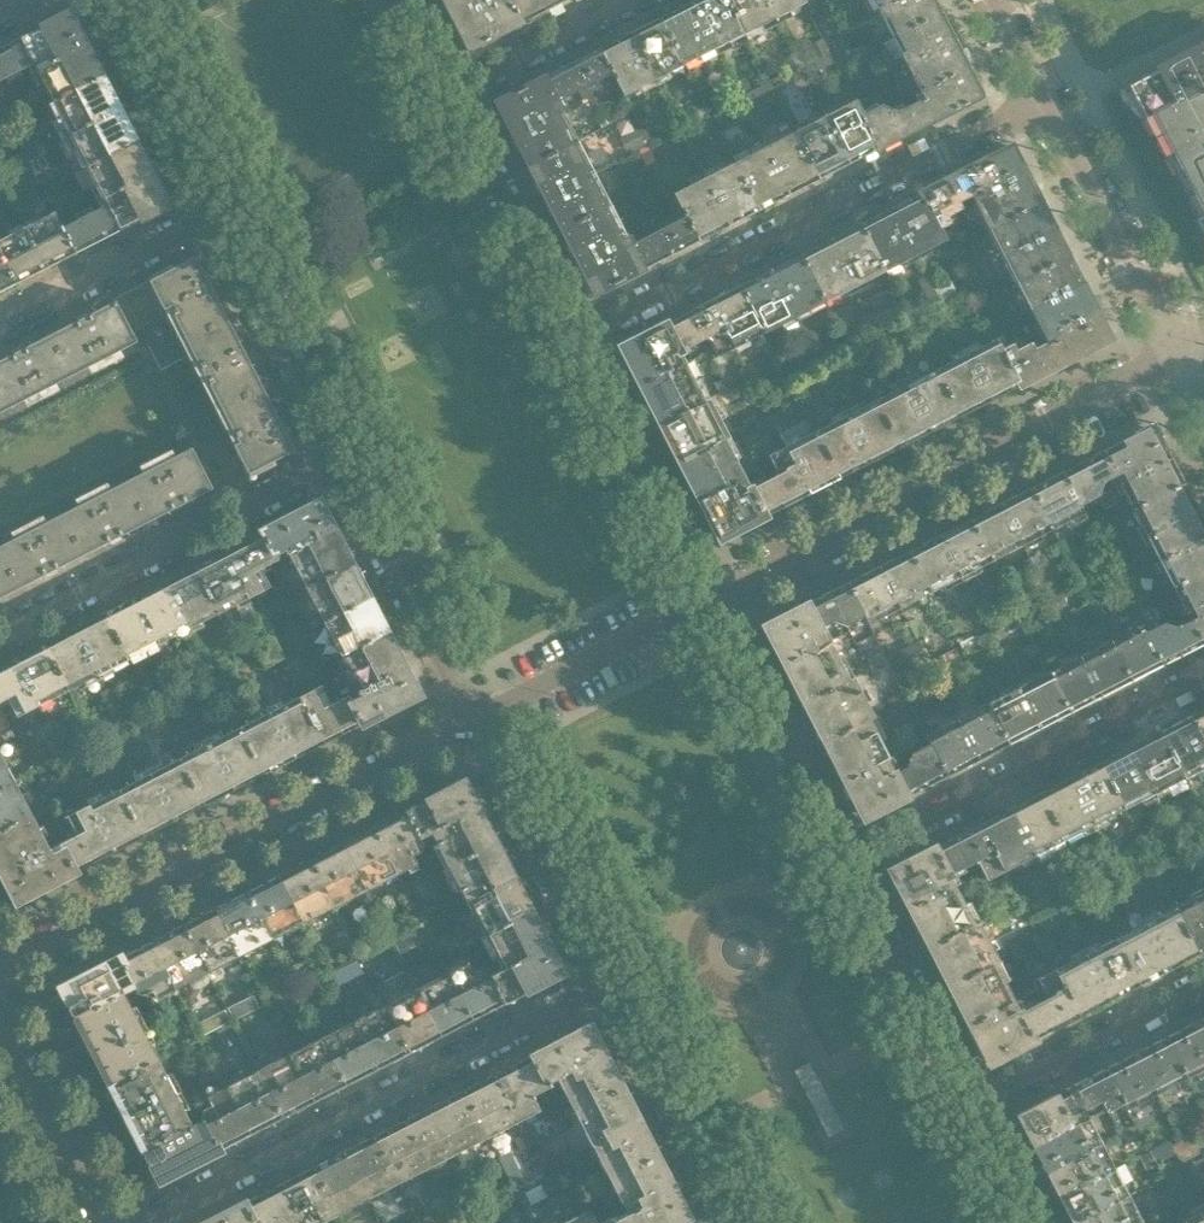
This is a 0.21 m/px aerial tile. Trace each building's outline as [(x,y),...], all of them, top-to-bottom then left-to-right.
[(451,18),(485,0),(442,0),(451,18)] [(451,18),(468,51),(521,23),(509,0),(485,0),(451,18)] [(521,23),(567,0),(509,0),(521,23)] [(688,3),(712,50),(743,34),(725,0),(693,0),(688,3)] [(743,34),(773,19),(763,0),(725,0),(743,34)] [(773,19),(802,4),(800,0),(763,0),(773,19)] [(828,5),(826,0),(815,0),(806,5),(810,14),(828,5)] [(875,10),(895,0),(870,0),(875,10)] [(875,10),(889,38),(941,12),(941,10),(935,0),(895,0),(875,10)] [(688,3),(658,18),(682,65),(712,50),(688,3)] [(941,12),(889,38),(903,65),(955,39),(941,10),(941,12)] [(818,17),(828,37),(838,32),(827,12),(818,17)] [(102,77),(69,13),(18,39),(31,63),(51,102),(102,77)] [(658,18),(628,34),(652,80),(682,65),(658,18)] [(628,34),(599,48),(611,71),(614,77),(623,95),(652,80),(628,34)] [(822,38),(812,43),(821,61),(831,56),(822,38)] [(861,78),(840,38),(830,43),(851,82),(861,78)] [(0,48),(0,79),(31,63),(18,39),(0,48)] [(955,39),(903,65),(918,93),(970,67),(955,39)] [(1127,86),(1152,135),(1153,137),(1161,133),(1203,215),(1196,219),(1203,235),(1203,46),(1127,86)] [(599,48),(544,77),(556,100),(581,86),(592,89),(600,84),(614,77),(611,71),(599,48)] [(802,66),(795,52),(783,57),(789,71),(802,66)] [(821,61),(802,70),(805,77),(834,63),(831,56),(821,61)] [(970,67),(918,93),(921,99),(932,121),(984,95),(970,67)] [(805,77),(802,70),(791,75),(798,90),(808,85),(805,77)] [(887,70),(854,88),(859,97),(892,79),(887,70)] [(134,139),(102,77),(51,102),(84,165),(134,139)] [(544,77),(494,102),(511,134),(560,109),(556,100),(544,77)] [(581,86),(579,87),(584,96),(591,92),(592,89),(581,86)] [(740,118),(756,110),(750,97),(733,106),(740,118)] [(879,149),(932,121),(921,99),(900,110),(895,113),(878,107),(861,115),(879,149)] [(853,100),(824,116),(849,164),(879,149),(861,115),(853,100)] [(560,109),(511,134),(527,165),(576,140),(560,109)] [(824,116),(793,131),(818,180),(849,164),(824,116)] [(618,138),(626,154),(645,146),(637,129),(618,138)] [(793,131),(763,147),(788,195),(818,180),(793,131)] [(134,139),(84,165),(101,197),(151,171),(134,139)] [(576,140),(527,165),(544,198),(593,173),(576,140)] [(1010,146),(961,171),(970,188),(967,196),(968,196),(971,201),(1024,173),(1010,146)] [(788,195),(763,147),(733,162),(758,211),(788,195)] [(26,156),(9,165),(14,175),(31,166),(26,156)] [(733,162),(703,177),(728,226),(758,211),(733,162)] [(151,171),(101,197),(104,204),(119,231),(168,205),(151,171)] [(961,171),(918,193),(937,229),(947,223),(944,217),(959,209),(955,202),(967,196),(970,188),(961,171)] [(593,173),(544,198),(560,229),(609,205),(593,173)] [(1024,173),(971,201),(984,228),(1039,201),(1024,173)] [(728,226),(703,177),(673,192),(683,211),(686,217),(698,241),(728,226)] [(918,193),(889,208),(913,254),(942,240),(937,229),(918,193)] [(1039,201),(984,228),(998,255),(1052,227),(1039,201)] [(104,204),(61,227),(74,254),(119,231),(104,204)] [(609,205),(560,229),(576,261),(625,236),(609,205)] [(889,208),(860,223),(884,269),(913,254),(889,208)] [(630,245),(628,245),(641,271),(698,241),(686,217),(683,211),(670,218),(661,223),(659,230),(630,245)] [(53,212),(23,227),(44,269),(74,254),(61,227),(53,212)] [(650,224),(654,233),(659,230),(661,223),(658,221),(650,224)] [(860,223),(830,239),(853,285),(884,269),(860,223)] [(0,239),(0,254),(15,284),(44,269),(23,227),(0,239)] [(1052,227),(998,255),(1011,281),(1066,253),(1052,227)] [(625,236),(576,261),(594,295),(641,271),(628,245),(630,245),(625,236)] [(830,239),(800,254),(824,300),(853,285),(830,239)] [(1066,253),(1011,281),(1026,309),(1080,280),(1066,253)] [(15,284),(0,254),(0,292),(15,284)] [(800,254),(770,270),(793,315),(824,300),(800,254)] [(226,319),(208,285),(194,258),(188,261),(155,277),(187,339),(226,319)] [(978,276),(971,263),(958,270),(965,283),(978,276)] [(770,270),(740,285),(763,331),(793,315),(770,270)] [(918,281),(927,302),(937,297),(933,289),(943,285),(937,272),(918,281)] [(193,352),(187,339),(155,277),(113,299),(115,302),(113,302),(127,328),(134,342),(105,357),(109,363),(147,344),(160,369),(193,352)] [(1080,280),(1026,309),(1039,335),(1093,307),(1080,280)] [(740,285),(710,300),(734,345),(763,331),(740,285)] [(890,287),(869,298),(875,311),(861,319),(866,329),(905,309),(900,300),(897,301),(890,287)] [(710,300),(663,325),(677,350),(678,350),(702,337),(709,339),(712,346),(716,354),(734,345),(710,300)] [(134,342),(127,328),(113,302),(49,335),(70,375),(105,357),(134,342)] [(1093,307),(1039,335),(1042,340),(1049,342),(1060,364),(1110,339),(1093,307)] [(261,387),(244,353),(226,319),(187,339),(193,352),(222,407),(261,387)] [(663,325),(637,338),(636,335),(616,346),(626,365),(629,364),(639,383),(683,360),(678,350),(677,350),(663,325)] [(950,342),(963,335),(958,325),(945,332),(950,342)] [(824,351),(814,330),(795,339),(803,355),(812,351),(814,356),(824,351)] [(0,360),(0,398),(6,408),(70,375),(49,335),(0,360)] [(709,339),(702,337),(707,348),(712,346),(709,339)] [(991,337),(962,352),(988,402),(1017,386),(997,347),(991,337)] [(1008,342),(997,347),(1017,386),(1060,364),(1049,342),(1042,340),(1029,346),(1027,341),(1012,348),(1008,342)] [(988,402),(962,352),(933,367),(959,416),(988,402)] [(903,366),(896,353),(883,360),(889,373),(903,366)] [(683,360),(639,383),(658,421),(703,398),(683,360)] [(756,374),(750,363),(738,370),(743,380),(756,374)] [(959,416),(933,367),(904,382),(929,431),(959,416)] [(727,390),(721,379),(713,382),(718,394),(727,390)] [(929,431),(904,382),(874,397),(900,447),(929,431)] [(294,450),(278,420),(261,387),(222,407),(239,441),(233,444),(248,473),(294,450)] [(708,396),(703,398),(658,421),(678,460),(724,438),(728,435),(708,396)] [(900,447),(874,397),(844,413),(869,462),(900,447)] [(782,424),(775,412),(763,419),(770,430),(782,424)] [(869,462),(844,413),(814,429),(839,478),(869,462)] [(1157,431),(1148,428),(1103,451),(1114,472),(1111,473),(1116,483),(1170,455),(1157,431)] [(839,478),(814,429),(784,444),(810,493),(839,478)] [(724,438),(678,460),(698,498),(743,474),(724,438)] [(767,453),(771,460),(774,467),(771,475),(749,487),(748,487),(764,517),(810,493),(784,444),(767,453)] [(191,446),(126,480),(148,521),(212,488),(191,446)] [(1103,451),(1061,472),(1077,504),(1096,494),(1101,479),(1111,473),(1114,472),(1103,451)] [(763,464),(765,463),(771,460),(767,453),(759,457),(763,464)] [(1170,455),(1116,483),(1130,509),(1183,481),(1170,455)] [(1061,472),(1032,488),(1052,528),(1081,513),(1077,504),(1061,472)] [(743,474),(698,498),(709,520),(707,521),(718,543),(740,532),(739,529),(764,517),(748,487),(749,487),(743,474)] [(126,480),(60,513),(82,555),(148,521),(126,480)] [(1183,481),(1130,509),(1143,535),(1196,507),(1183,481)] [(1032,488),(1001,503),(1021,543),(1052,528),(1032,488)] [(1001,503),(971,519),(991,559),(1021,543),(1001,503)] [(314,504),(261,531),(276,559),(286,554),(285,553),(334,527),(323,507),(314,504)] [(1143,535),(1156,559),(1203,535),(1203,522),(1196,507),(1143,535)] [(0,545),(0,553),(18,588),(82,555),(60,513),(0,545)] [(971,519),(940,535),(960,575),(991,559),(971,519)] [(334,527),(285,553),(286,554),(303,587),(352,561),(334,527)] [(267,564),(276,559),(261,531),(221,552),(245,599),(268,587),(261,573),(269,569),(267,564)] [(940,535),(909,551),(929,590),(960,575),(940,535)] [(1156,559),(1170,586),(1203,568),(1203,535),(1156,559)] [(909,551),(878,567),(898,606),(929,590),(909,551)] [(221,552),(193,566),(217,613),(245,599),(221,552)] [(18,588),(0,553),(0,597),(18,588)] [(1047,574),(1037,554),(1021,562),(1031,582),(1047,574)] [(352,561),(303,587),(321,621),(369,596),(352,561)] [(193,566),(163,582),(187,629),(217,613),(193,566)] [(878,567),(848,582),(864,615),(868,622),(898,606),(878,567)] [(1170,586),(1183,611),(1203,600),(1203,568),(1170,586)] [(163,582),(132,598),(157,645),(187,629),(163,582)] [(848,582),(806,604),(818,627),(819,626),(832,620),(846,624),(864,615),(848,582)] [(965,605),(980,597),(974,586),(959,594),(965,605)] [(1045,616),(1067,605),(1062,595),(1040,607),(1045,616)] [(369,596),(321,621),(339,656),(388,631),(369,596)] [(132,598),(102,613),(127,660),(157,645),(132,598)] [(1183,611),(1187,620),(1189,619),(1202,644),(1203,643),(1203,600),(1183,611)] [(806,604),(770,622),(764,626),(783,662),(826,640),(819,626),(818,627),(806,604)] [(102,613),(72,628),(97,676),(127,660),(102,613)] [(906,623),(915,639),(924,634),(916,618),(906,623)] [(1161,621),(1142,630),(1160,666),(1202,644),(1189,619),(1187,620),(1177,625),(1161,621)] [(1138,624),(1109,639),(1130,681),(1160,666),(1142,630),(1138,624)] [(232,625),(220,631),(226,642),(238,636),(232,625)] [(990,644),(1006,636),(1002,627),(986,635),(990,644)] [(72,628),(43,643),(68,691),(97,676),(72,628)] [(251,642),(264,668),(289,655),(276,629),(251,642)] [(388,631),(339,656),(356,689),(357,691),(405,666),(388,631)] [(826,640),(783,662),(802,700),(848,676),(828,639),(826,640)] [(1109,639),(1078,654),(1099,697),(1130,681),(1109,639)] [(43,643),(13,659),(38,706),(68,691),(43,643)] [(1078,654),(1047,670),(1069,712),(1099,697),(1078,654)] [(160,661),(167,675),(179,669),(172,655),(160,661)] [(917,680),(945,666),(940,657),(913,671),(917,680)] [(0,666),(0,704),(6,701),(15,718),(38,706),(13,659),(0,666)] [(357,691),(356,689),(346,694),(361,724),(414,697),(417,688),(405,666),(357,691)] [(1047,670),(1016,686),(1038,728),(1069,712),(1047,670)] [(852,674),(848,676),(802,700),(822,739),(869,715),(872,714),(852,674)] [(319,685),(285,703),(310,750),(361,724),(346,694),(328,703),(319,685)] [(112,686),(100,692),(107,706),(119,700),(112,686)] [(1016,686),(986,701),(1008,744),(1038,728),(1016,686)] [(986,701),(955,717),(977,759),(1008,744),(986,701)] [(310,750),(285,703),(268,711),(293,759),(310,750)] [(1190,715),(1203,742),(1203,707),(1190,715)] [(268,711),(238,727),(263,775),(293,759),(268,711)] [(869,715),(822,739),(842,778),(887,756),(889,755),(869,715)] [(1160,730),(1184,776),(1203,766),(1203,742),(1190,715),(1160,730)] [(925,732),(929,741),(947,775),(977,759),(955,717),(925,732)] [(238,727),(208,743),(232,790),(263,775),(238,727)] [(1160,730),(1130,745),(1154,792),(1184,776),(1160,730)] [(907,763),(894,770),(893,771),(906,796),(947,775),(929,741),(910,751),(907,763)] [(208,743),(178,759),(202,806),(232,790),(208,743)] [(1130,745),(1100,761),(1124,808),(1154,792),(1130,745)] [(14,781),(0,754),(0,788),(14,781)] [(103,758),(115,782),(122,779),(109,755),(103,758)] [(887,756),(842,778),(863,818),(906,796),(893,771),(894,770),(887,756)] [(178,759),(148,774),(173,821),(202,806),(178,759)] [(1100,761),(1068,777),(1093,824),(1124,808),(1100,761)] [(148,774),(119,789),(143,836),(173,821),(148,774)] [(1068,777),(1039,792),(1064,839),(1093,824),(1068,777)] [(0,788),(0,832),(32,816),(14,781),(0,788)] [(458,783),(404,811),(419,841),(430,835),(429,833),(478,807),(467,785),(458,783)] [(119,789),(89,805),(113,852),(143,836),(119,789)] [(1039,792),(1010,807),(1034,854),(1064,839),(1039,792)] [(1171,814),(1166,804),(1154,809),(1160,820),(1171,814)] [(77,834),(60,843),(75,871),(113,852),(89,805),(67,816),(77,834)] [(429,833),(430,835),(447,868),(496,843),(478,807),(429,833)] [(1010,807),(980,823),(1004,870),(1034,854),(1010,807)] [(404,811),(371,827),(397,875),(416,866),(411,857),(420,852),(422,846),(419,841),(404,811)] [(0,832),(0,868),(3,874),(50,850),(49,848),(32,816),(0,832)] [(980,823),(934,846),(947,873),(949,872),(972,861),(978,863),(981,869),(987,879),(1004,870),(980,823)] [(371,827),(340,843),(365,892),(397,875),(371,827)] [(1112,845),(1106,834),(1094,841),(1100,852),(1112,845)] [(50,850),(3,874),(17,901),(75,871),(60,843),(49,848),(50,850)] [(340,843),(308,860),(333,908),(365,892),(340,843)] [(496,843),(447,868),(465,902),(514,877),(496,843)] [(934,846),(895,866),(889,870),(908,907),(954,883),(949,872),(947,873),(934,846)] [(308,860),(277,876),(302,924),(333,908),(308,860)] [(1052,877),(1046,866),(1035,872),(1040,883),(1052,877)] [(987,879),(981,869),(976,872),(981,882),(987,879)] [(277,876),(246,892),(271,940),(302,924),(277,876)] [(514,877),(465,902),(482,936),(531,911),(514,877)] [(1112,884),(1128,915),(1138,909),(1143,906),(1137,895),(1132,898),(1121,879),(1112,884)] [(954,883),(908,907),(928,946),(974,922),(954,883)] [(1203,889),(1174,905),(1199,954),(1203,951),(1203,889)] [(246,892),(214,908),(238,957),(271,940),(246,892)] [(1003,910),(997,898),(986,904),(991,916),(1003,910)] [(1174,905),(1143,921),(1169,969),(1199,954),(1174,905)] [(214,908),(183,924),(208,973),(238,957),(214,908)] [(531,911),(482,936),(499,967),(500,969),(549,944),(531,911)] [(979,920),(974,922),(928,946),(947,983),(994,960),(998,958),(979,920)] [(1169,969),(1143,921),(1114,936),(1139,985),(1169,969)] [(183,924),(151,940),(176,989),(208,973),(183,924)] [(421,927),(392,942),(399,955),(428,940),(421,927)] [(1114,936),(1084,951),(1109,1000),(1139,985),(1114,936)] [(176,989),(151,940),(118,957),(135,989),(136,992),(144,995),(146,994),(155,1011),(172,1002),(168,993),(176,989)] [(1009,947),(1017,964),(1028,958),(1019,941),(1009,947)] [(500,969),(499,967),(488,973),(503,1003),(557,975),(560,966),(549,944),(500,969)] [(1084,951),(1054,967),(1079,1016),(1109,1000),(1084,951)] [(118,957),(61,987),(76,1017),(124,993),(124,994),(135,989),(118,957)] [(994,960),(947,983),(968,1022),(1014,999),(994,960)] [(465,963),(447,973),(472,1019),(503,1003),(488,973),(485,969),(478,967),(470,971),(465,963)] [(1045,990),(1042,997),(1019,1009),(1018,1009),(1033,1039),(1079,1016),(1054,967),(1037,976),(1045,990)] [(447,973),(416,989),(440,1035),(472,1019),(447,973)] [(416,989),(384,1006),(408,1052),(440,1035),(416,989)] [(124,993),(76,1017),(93,1050),(140,1026),(124,994),(124,993)] [(1014,999),(968,1022),(988,1063),(1033,1039),(1018,1009),(1019,1009),(1014,999)] [(384,1006),(352,1022),(376,1068),(408,1052),(384,1006)] [(734,1066),(817,1222),(944,1222),(836,1012),(734,1066)] [(1195,1021),(1203,1038),(1203,1017),(1195,1021)] [(1166,1036),(1186,1076),(1203,1067),(1203,1038),(1195,1021),(1166,1036)] [(352,1022),(322,1038),(345,1084),(376,1068),(352,1022)] [(140,1026),(93,1050),(110,1084),(158,1059),(140,1026)] [(583,1027),(530,1055),(545,1083),(558,1076),(558,1077),(604,1052),(592,1030),(583,1027)] [(1166,1036),(1136,1052),(1157,1092),(1186,1076),(1166,1036)] [(322,1038),(289,1054),(313,1101),(345,1084),(322,1038)] [(604,1052),(558,1077),(575,1110),(621,1086),(604,1052)] [(1136,1052),(1106,1067),(1123,1101),(1127,1107),(1157,1092),(1136,1052)] [(289,1054),(258,1071),(282,1117),(313,1101),(289,1054)] [(530,1055),(491,1074),(516,1122),(530,1115),(526,1107),(534,1103),(530,1096),(546,1087),(545,1083),(530,1055)] [(158,1059),(110,1084),(128,1118),(175,1093),(158,1059)] [(1106,1067),(1057,1092),(1068,1113),(1083,1106),(1084,1107),(1100,1099),(1107,1110),(1123,1101),(1106,1067)] [(258,1071),(226,1087),(250,1133),(282,1117),(258,1071)] [(491,1074),(461,1090),(487,1138),(516,1122),(491,1074)] [(621,1086),(575,1110),(592,1144),(639,1121),(621,1086)] [(200,1116),(203,1119),(218,1150),(250,1133),(226,1087),(207,1097),(212,1105),(202,1110),(200,1116)] [(461,1090),(432,1105),(457,1153),(487,1138),(461,1090)] [(1057,1092),(1021,1111),(1015,1114),(1031,1145),(1082,1119),(1088,1116),(1084,1107),(1083,1106),(1068,1113),(1057,1092)] [(175,1093),(128,1118),(145,1151),(192,1127),(191,1125),(175,1093)] [(432,1105),(401,1121),(426,1169),(457,1153),(432,1105)] [(567,1127),(557,1108),(545,1114),(555,1133),(567,1127)] [(192,1127),(145,1151),(160,1180),(218,1150),(203,1119),(191,1125),(192,1127)] [(1082,1119),(1031,1145),(1045,1172),(1096,1145),(1102,1142),(1097,1132),(1091,1136),(1082,1119)] [(401,1121),(372,1136),(397,1184),(426,1169),(401,1121)] [(639,1121),(592,1144),(610,1178),(656,1154),(639,1121)] [(520,1150),(539,1140),(534,1129),(514,1139),(520,1150)] [(1180,1163),(1199,1153),(1189,1134),(1170,1145),(1180,1163)] [(372,1136),(342,1151),(367,1199),(397,1184),(372,1136)] [(1096,1145),(1045,1172),(1058,1197),(1110,1171),(1115,1168),(1110,1158),(1105,1161),(1096,1145)] [(342,1151),(312,1166),(336,1215),(367,1199),(342,1151)] [(656,1154),(610,1178),(626,1210),(627,1212),(674,1188),(656,1154)] [(283,1182),(302,1222),(321,1222),(336,1215),(312,1166),(283,1182)] [(1058,1197),(1071,1222),(1122,1196),(1128,1193),(1123,1184),(1118,1186),(1110,1171),(1058,1197)] [(602,1193),(594,1176),(581,1181),(578,1174),(569,1178),(574,1188),(584,1184),(590,1199),(602,1193)] [(243,1202),(253,1222),(302,1222),(283,1182),(243,1202)] [(627,1212),(626,1210),(615,1215),(619,1222),(677,1222),(683,1220),(683,1221),(690,1218),(685,1211),(674,1188),(627,1212)] [(1071,1222),(1139,1222),(1141,1222),(1136,1211),(1130,1215),(1126,1208),(1129,1206),(1122,1196),(1071,1222)] [(202,1222),(253,1222),(243,1202),(202,1222)] [(1185,1222),(1203,1222),(1203,1208),(1183,1219),(1185,1222)] [(568,1218),(570,1222),(619,1222),(615,1215),(614,1213),(598,1221),(593,1213),(586,1217),(583,1211),(568,1218)]
